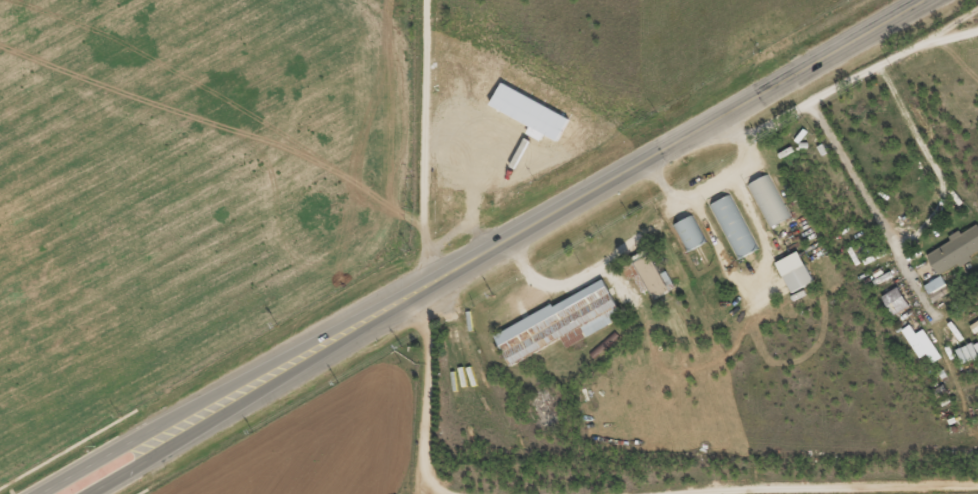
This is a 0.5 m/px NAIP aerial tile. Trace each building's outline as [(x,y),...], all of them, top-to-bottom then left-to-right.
[(789,216),(769,174),(746,184),(767,227),(789,216)] [(730,194),(709,205),(737,259),(758,248),(730,194)] [(675,222),(685,250),(704,243),(695,215),(675,222)] [(939,275),(977,251),(977,225),(977,223),(961,233),(960,232),(926,253),(939,275)] [(631,257),(654,298),(670,289),(647,248),(631,257)] [(792,292),(814,280),(798,250),(776,262),(792,292)] [(924,285),(933,301),(950,291),(941,275),(924,285)] [(494,332),(508,364),(562,338),(565,345),(623,318),(604,280),(494,332)] [(893,315),(909,305),(898,286),(882,295),(893,315)] [(970,324),(974,331),(977,329),(977,319),(970,324)] [(917,357),(927,353),(931,361),(939,358),(925,328),(915,333),(911,324),(903,328),(917,357)]
